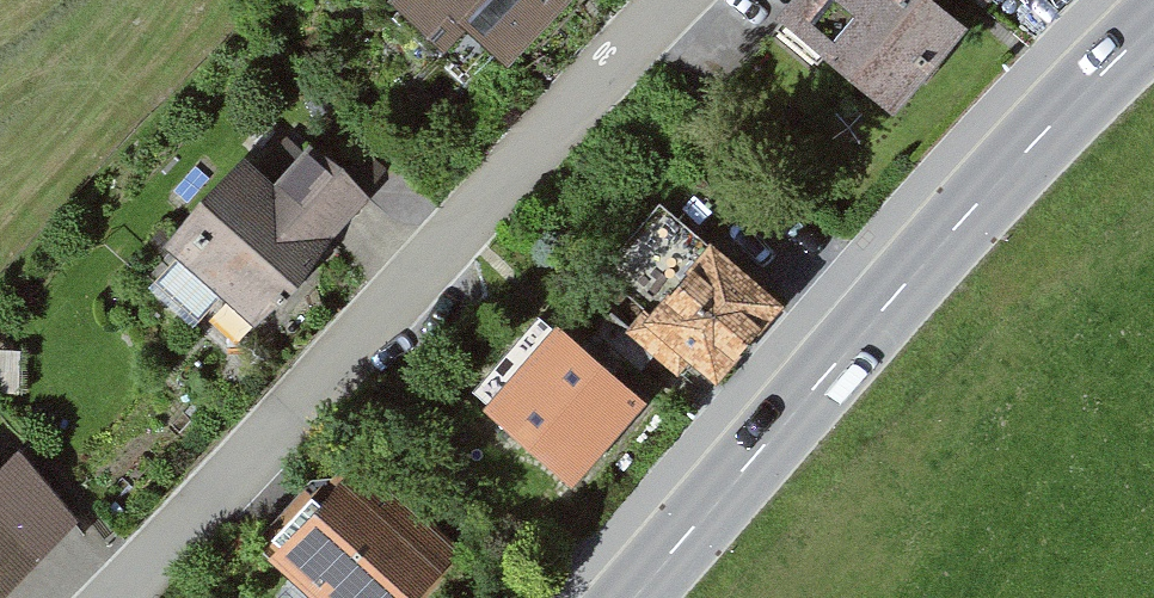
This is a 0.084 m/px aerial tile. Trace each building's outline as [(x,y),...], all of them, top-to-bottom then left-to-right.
[(389,1),(444,52),(466,28),(510,69),(575,0),(390,0),(389,1)] [(783,20),(895,114),(966,32),(929,0),(800,0),(783,20)] [(375,198),(312,142),(273,185),(246,161),(166,249),(177,259),(156,282),(199,320),(221,297),(257,329),(375,198)] [(643,310),(624,333),(677,378),(690,363),(717,386),(783,308),(660,203),(600,274),(643,310)] [(540,316),(471,393),(573,483),(642,405),(540,316)] [(76,522),(18,453),(0,469),(0,597),(3,597),(76,522)] [(267,562),(308,597),(417,597),(456,554),(353,464),(267,562)]
